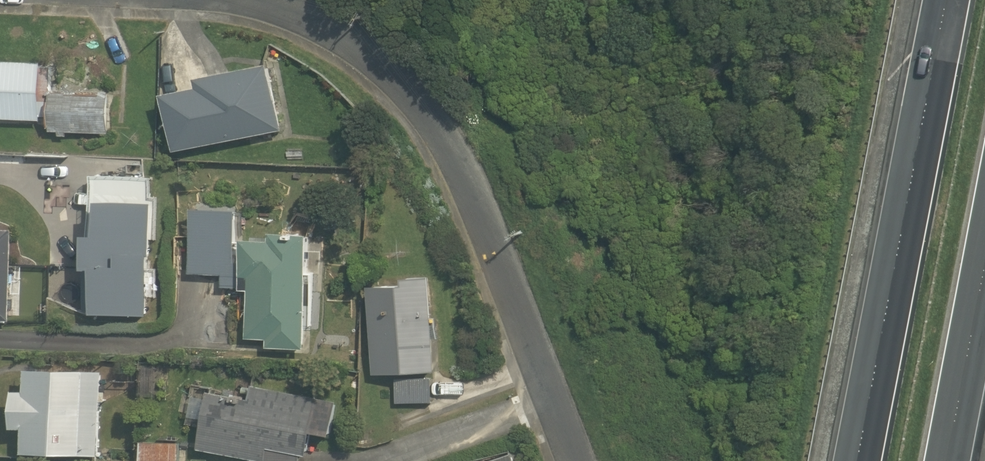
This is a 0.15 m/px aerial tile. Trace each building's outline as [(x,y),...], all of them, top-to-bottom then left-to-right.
[(44,118),(45,114),(53,114),(55,71),(49,59),(0,56),(0,116),(44,118)] [(181,150),(292,126),(278,59),(212,73),(216,89),(170,98),(181,150)] [(108,226),(91,239),(87,309),(150,313),(157,201),(109,198),(108,226)] [(225,284),(253,286),(249,334),(274,336),(273,345),(309,347),(317,229),(281,227),(281,232),(264,231),(267,208),(198,200),(191,274),(226,275),(225,284)] [(16,318),(20,225),(0,224),(0,318),(16,318)] [(396,375),(397,404),(439,402),(438,368),(443,367),(438,272),(414,273),(414,279),(371,281),(376,376),(396,375)] [(20,424),(31,424),(30,449),(105,453),(109,368),(34,365),(33,385),(22,385),(20,424)] [(260,383),(258,398),(213,391),(204,447),(289,460),(313,460),(314,454),(318,430),(339,434),(345,397),(260,383)] [(166,440),(165,460),(184,460),(185,441),(166,440)]
